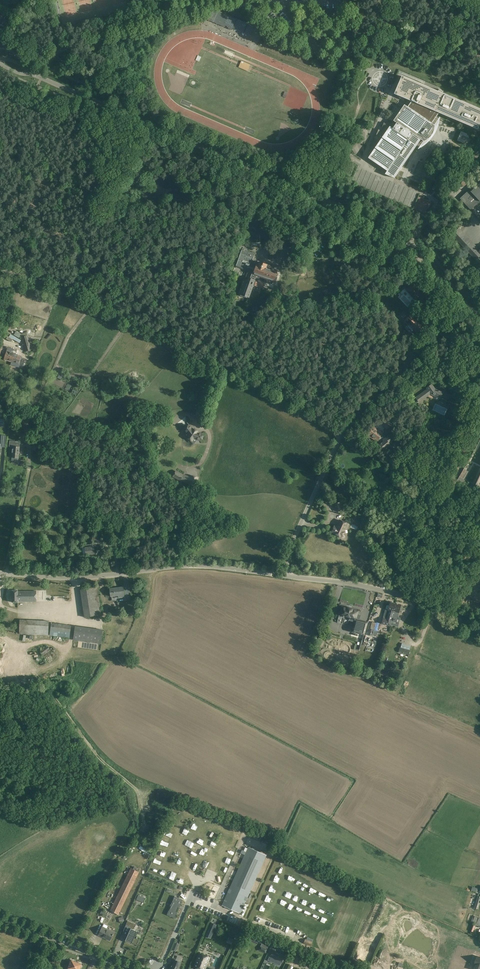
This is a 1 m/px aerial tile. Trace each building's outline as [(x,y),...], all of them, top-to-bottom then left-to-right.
[(247,71),(250,64),(241,60),(238,67),(247,71)] [(401,76),(394,94),(411,101),(407,107),(404,105),(393,121),(396,123),(392,128),(384,123),(380,131),(379,129),(369,153),(370,154),(368,158),(387,171),(385,174),(394,178),(416,145),(419,147),(423,141),(424,141),(427,139),(430,137),(433,133),(434,130),(435,125),(434,125),(438,119),(436,117),(439,113),(477,129),(479,123),(479,109),(442,93),(443,92),(439,89),(437,91),(401,76)] [(471,191),(469,190),(460,198),(471,210),(479,201),(479,200),(479,183),(471,191)] [(459,228),(452,234),(476,260),(479,256),(479,250),(459,228)] [(248,250),(242,248),(236,266),(247,270),(244,279),(243,279),(238,295),(244,297),(248,298),(248,297),(249,297),(255,280),(252,279),(253,276),(259,278),(259,276),(273,281),(277,271),(267,268),(268,265),(252,259),(254,254),(248,251),(248,250)] [(411,295),(417,290),(412,284),(406,289),(411,295)] [(415,317),(411,313),(404,321),(408,324),(408,323),(417,331),(423,325),(419,322),(420,321),(417,318),(416,319),(414,318),(415,317)] [(21,334),(16,331),(14,335),(20,338),(21,337),(22,337),(26,351),(32,350),(27,332),(21,334)] [(8,348),(4,359),(19,364),(21,360),(22,360),(22,357),(21,356),(22,356),(15,354),(17,349),(6,346),(6,348),(7,348),(8,348)] [(435,389),(432,384),(427,388),(427,389),(416,397),(419,402),(430,394),(440,398),(443,392),(435,389)] [(192,429),(189,425),(184,429),(187,432),(184,437),(194,444),(197,439),(201,440),(203,434),(198,433),(198,432),(193,429),(192,429)] [(382,433),(373,426),(368,434),(377,441),(377,440),(381,443),(379,444),(384,450),(390,445),(389,443),(392,440),(388,435),(386,437),(382,434),(382,433)] [(16,441),(10,441),(9,446),(13,446),(12,457),(19,458),(20,443),(16,442),(16,441)] [(184,474),(176,470),(172,477),(181,482),(188,484),(188,485),(196,487),(198,477),(191,475),(190,476),(184,474)] [(458,479),(455,483),(461,486),(465,480),(459,477),(458,479)] [(344,509),(342,502),(335,504),(337,511),(344,509)] [(348,523),(340,520),(337,526),(335,525),(332,532),(342,537),(348,523)] [(101,542),(99,529),(95,529),(96,535),(92,535),(92,541),(96,541),(96,542),(101,542)] [(94,547),(93,543),(85,544),(85,547),(85,548),(82,548),(83,554),(86,554),(95,553),(94,547)] [(123,587),(110,589),(111,596),(118,595),(118,598),(124,597),(123,587)] [(18,591),(18,590),(12,590),(12,602),(18,602),(18,601),(36,601),(36,591),(18,591)] [(391,620),(396,603),(390,601),(388,610),(385,609),(383,617),(382,623),(390,625),(391,620)] [(403,605),(396,603),(391,620),(396,622),(399,613),(400,608),(402,609),(403,605)] [(339,617),(337,622),(340,623),(338,622),(339,617),(344,619),(345,619),(344,623),(348,624),(349,620),(355,622),(352,631),(363,634),(364,634),(367,622),(364,621),(366,613),(358,611),(353,609),(352,609),(348,607),(347,607),(347,608),(341,606),(340,613),(339,617)] [(101,615),(100,607),(83,609),(84,617),(101,615)] [(20,619),(19,632),(48,633),(49,620),(20,619)] [(373,622),(372,621),(370,628),(379,630),(381,624),(373,622)] [(62,623),(52,622),(50,635),(60,636),(62,623)] [(75,626),(73,638),(99,642),(101,630),(75,626)] [(411,645),(402,643),(401,648),(400,647),(398,652),(409,655),(410,650),(409,650),(411,645)] [(50,649),(47,645),(40,651),(43,655),(50,649)] [(27,723),(20,713),(12,718),(14,722),(16,720),(20,725),(18,726),(20,729),(27,723)] [(137,844),(136,848),(151,853),(152,850),(137,844)] [(266,855),(248,846),(222,905),(240,913),(266,855)] [(138,868),(135,867),(133,869),(131,868),(110,910),(119,914),(139,872),(137,870),(138,868)] [(320,879),(299,929),(312,934),(332,884),(320,879)] [(169,910),(169,912),(171,913),(172,914),(173,913),(175,914),(176,912),(178,907),(179,905),(180,906),(182,899),(175,896),(171,904),(172,904),(171,906),(169,910)] [(390,903),(383,900),(356,959),(363,962),(390,903)] [(109,912),(103,908),(100,913),(107,917),(109,912)] [(479,918),(473,915),(471,922),(477,924),(479,918)] [(131,927),(125,940),(131,943),(132,942),(136,944),(139,939),(134,936),(137,931),(133,929),(135,924),(127,920),(125,924),(131,927)] [(211,923),(205,936),(211,938),(216,925),(211,923)] [(114,932),(102,926),(98,935),(110,940),(114,932)] [(269,956),(274,958),(278,960),(282,962),(285,956),(272,950),(269,956)] [(210,957),(200,953),(194,967),(199,968),(205,968),(210,957)] [(71,959),(68,968),(69,968),(79,968),(82,963),(71,959)] [(170,968),(179,968),(182,962),(174,959),(171,966),(170,968)]
